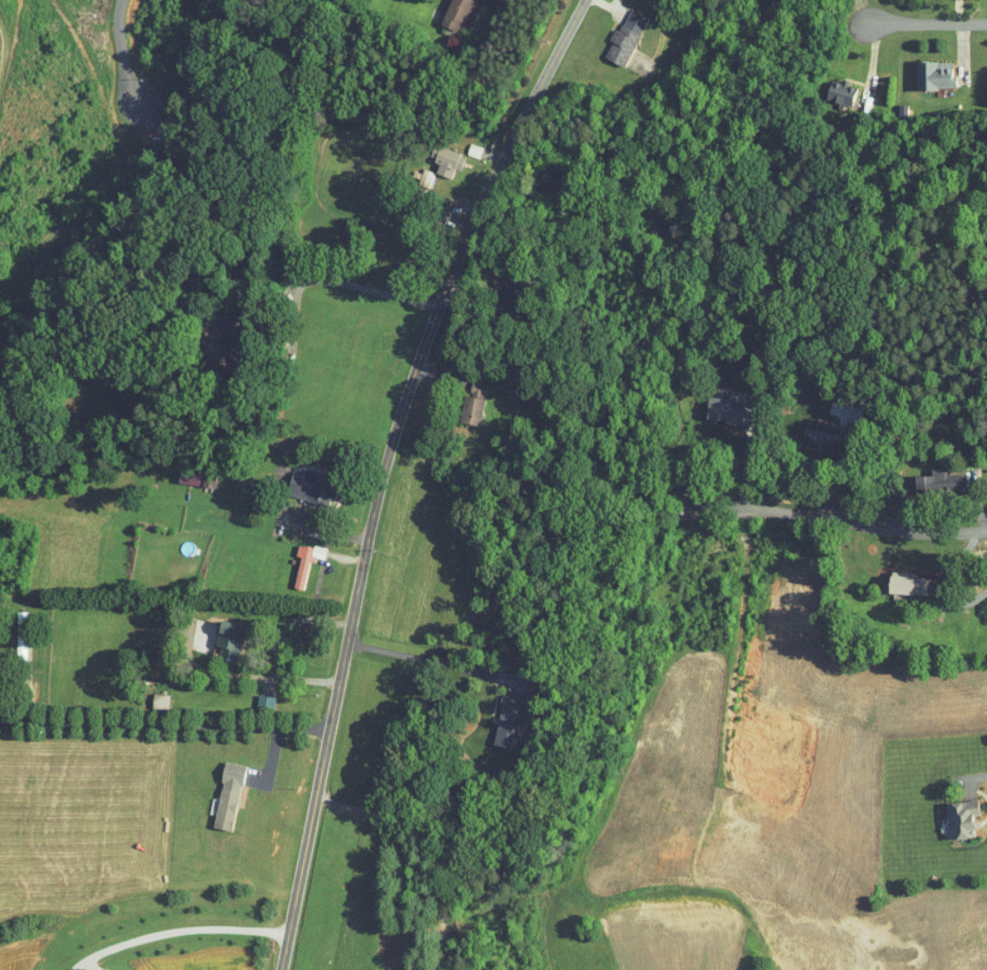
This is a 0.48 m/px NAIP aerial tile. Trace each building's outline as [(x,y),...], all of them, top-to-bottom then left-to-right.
[(428,19),(444,26),(448,17),(456,20),(464,0),(436,0),(428,19)] [(612,62),(636,12),(618,3),(608,25),(604,23),(591,51),(612,62)] [(942,56),(905,56),(905,84),(943,83),(942,56)] [(836,78),(821,73),(814,94),(839,102),(845,82),(836,79),(836,78)] [(454,150),(422,137),(416,153),(427,157),(423,167),(439,173),(443,163),(448,165),(454,150)] [(466,153),(470,142),(458,137),(454,148),(466,153)] [(406,180),(418,183),(422,166),(410,163),(406,180)] [(447,415),(467,419),(475,378),(460,375),(457,389),(452,388),(447,415)] [(732,386),(719,385),(718,392),(697,390),(694,412),(728,417),(732,386)] [(825,437),(828,420),(794,413),(791,430),(825,437)] [(273,490),(316,499),(319,484),(308,482),(310,472),(314,473),(316,466),(295,461),(293,471),(279,467),(273,490)] [(903,468),(903,483),(949,482),(949,467),(933,467),(933,461),(919,462),(919,468),(903,468)] [(287,550),(281,581),(291,583),(297,552),(311,555),(314,543),(286,537),(283,550),(287,550)] [(877,587),(914,588),(915,568),(877,567),(877,587)] [(15,606),(6,605),(4,652),(14,653),(15,606)] [(232,619),(209,613),(203,639),(208,640),(206,650),(224,654),(232,619)] [(140,701),(156,702),(157,688),(140,687),(140,701)] [(261,703),(263,690),(245,688),(244,701),(261,703)] [(480,737),(502,742),(511,694),(490,690),(480,737)] [(219,825),(233,759),(214,755),(200,821),(219,825)] [(967,808),(965,793),(933,798),(939,833),(964,829),(960,809),(967,808)]
